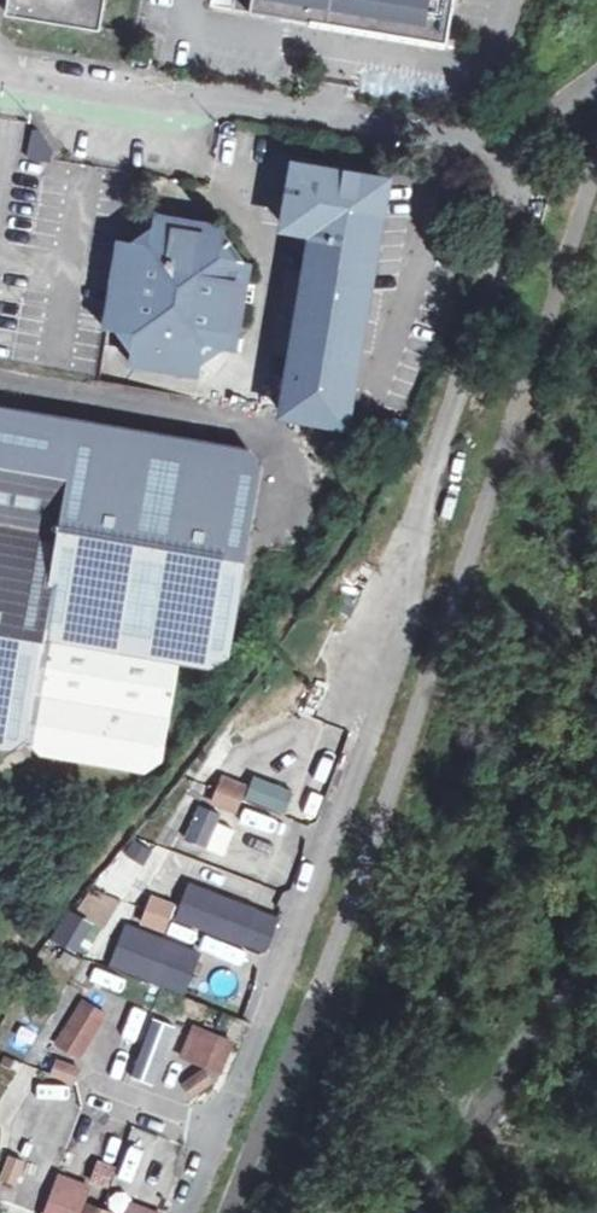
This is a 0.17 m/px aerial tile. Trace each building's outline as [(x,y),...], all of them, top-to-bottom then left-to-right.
[(7,16),(98,32),(104,0),(10,0),(7,16)] [(232,11),(297,22),(448,47),(456,0),(234,0),(232,11)] [(284,418),(344,428),(387,186),(297,170),(286,231),(315,236),(284,418)] [(122,243),(107,332),(122,335),(131,350),(128,365),(200,378),(203,362),(218,351),(234,354),(249,265),(236,263),(224,246),(228,231),(155,219),(153,234),(136,245),(122,243)] [(12,751),(25,741),(27,744),(45,641),(181,664),(212,669),(230,658),(262,469),(251,450),(0,407),(0,748),(12,751)] [(38,756),(146,774),(161,761),(181,664),(45,641),(27,744),(38,756)] [(248,785),(221,775),(210,806),(237,816),(248,785)] [(295,792),(255,777),(247,800),(287,815),(295,792)] [(220,815),(197,805),(182,839),(205,849),(220,815)] [(122,901),(143,866),(116,849),(94,885),(122,901)] [(196,861),(171,850),(153,894),(177,904),(196,861)] [(256,911),(188,885),(174,920),(242,947),(256,911)] [(151,893),(139,922),(165,933),(177,905),(151,893)] [(82,956),(99,925),(67,908),(51,939),(82,956)] [(173,960),(120,937),(110,962),(163,984),(173,960)] [(80,1003),(56,1042),(82,1058),(107,1019),(80,1003)] [(173,1051),(184,1034),(158,1016),(146,1034),(173,1051)] [(233,1044),(191,1028),(179,1058),(221,1074),(233,1044)] [(75,1082),(78,1065),(54,1060),(51,1077),(75,1082)] [(158,1139),(135,1130),(112,1189),(135,1197),(158,1139)] [(0,1175),(0,1189),(13,1193),(24,1160),(7,1155),(0,1175)] [(108,1190),(115,1166),(97,1160),(90,1184),(108,1190)] [(21,1175),(7,1212),(9,1212),(41,1212),(52,1187),(21,1175)] [(59,1175),(45,1212),(85,1212),(94,1188),(59,1175)] [(131,1202),(127,1212),(160,1212),(131,1202)]
